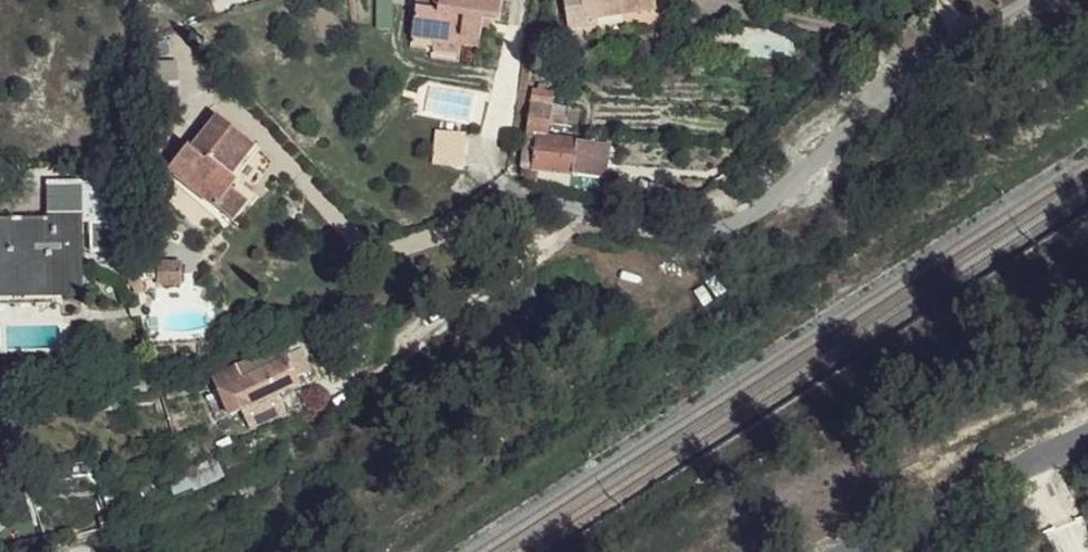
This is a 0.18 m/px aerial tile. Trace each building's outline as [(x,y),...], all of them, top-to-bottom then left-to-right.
[(442,7),(419,4),(416,36),(437,40),(435,49),(460,53),(462,43),(480,47),(486,18),(502,21),(505,0),(443,0),(442,7)] [(575,29),(602,25),(600,17),(659,10),(657,0),(570,0),(575,29)] [(172,60),(142,63),(146,117),(177,115),(172,60)] [(549,91),(535,89),(524,165),(595,174),(599,142),(546,134),(549,91)] [(258,156),(217,122),(191,154),(209,167),(235,186),(258,156)] [(466,155),(453,155),(453,136),(443,136),(444,162),(466,162),(466,155)] [(209,167),(191,154),(172,179),(236,231),(251,213),(234,197),(239,191),(235,186),(209,167)] [(114,186),(51,185),(51,223),(80,224),(115,224),(114,186)] [(0,224),(0,289),(49,289),(50,295),(82,295),(80,224),(51,223),(0,224)] [(181,262),(158,259),(156,281),(179,284),(181,262)] [(298,342),(282,347),(290,367),(306,362),(298,342)] [(282,347),(212,372),(226,412),(297,386),(290,367),(282,347)]
